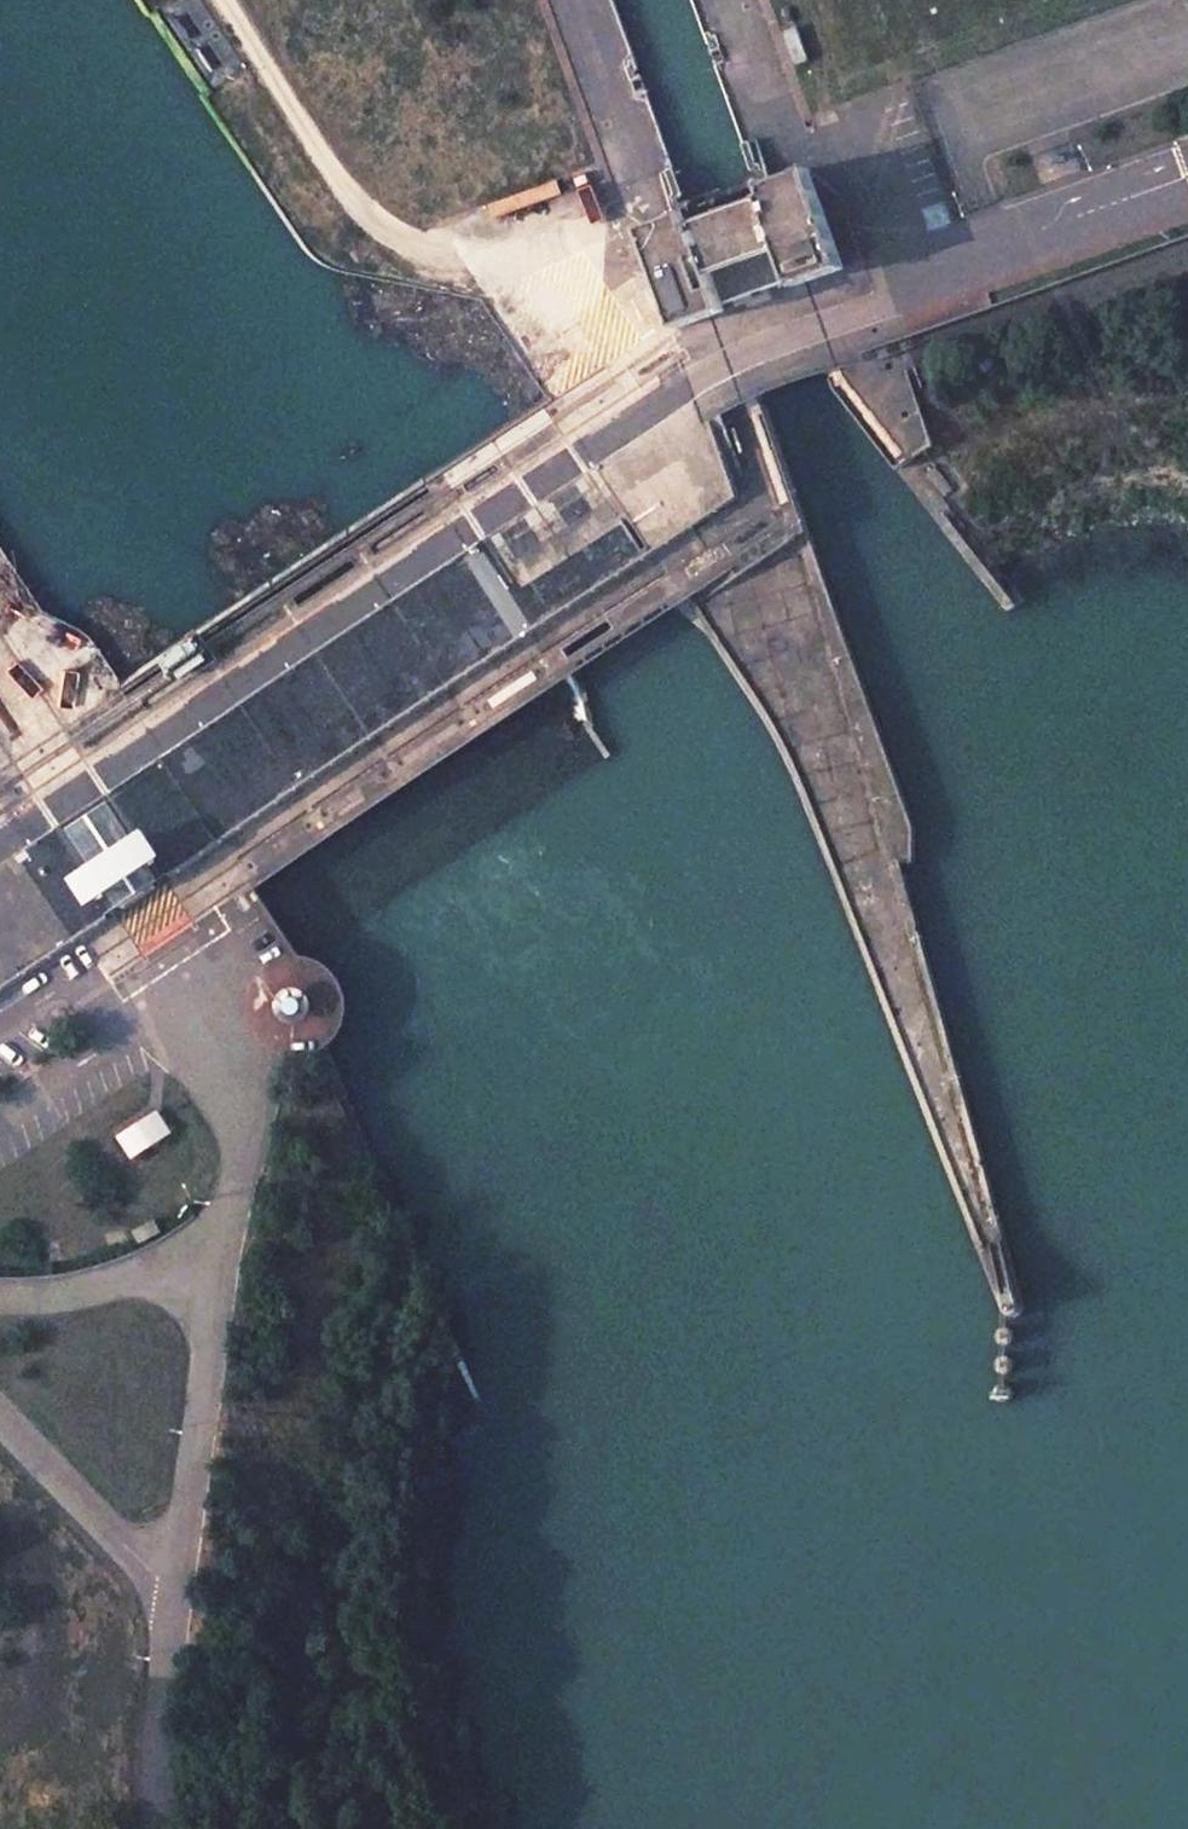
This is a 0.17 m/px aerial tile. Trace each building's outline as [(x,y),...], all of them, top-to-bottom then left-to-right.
[(733,209),(697,221),(693,210),(647,228),(677,314),(682,328),(734,309),(732,303),(764,292),(802,279),(852,262),(816,165),(766,183),(771,195),(733,209)] [(677,314),(16,762),(75,854),(0,905),(0,989),(82,934),(740,491),(718,428),(677,314)] [(116,1135),(131,1158),(173,1132),(157,1108),(116,1135)] [(161,1232),(154,1219),(132,1230),(139,1243),(161,1232)]
